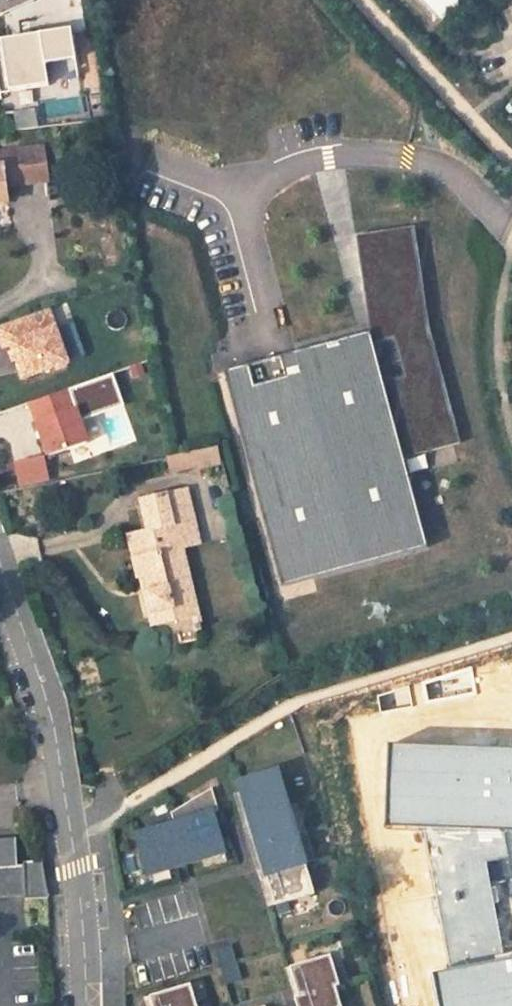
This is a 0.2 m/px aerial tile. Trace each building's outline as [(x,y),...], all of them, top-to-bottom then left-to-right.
[(13,89),(58,82),(54,60),(87,54),(81,23),(4,36),(13,89)] [(0,140),(0,174),(33,169),(28,137),(0,140)] [(414,232),(355,241),(364,343),(397,462),(448,447),(414,232)] [(59,305),(2,325),(21,382),(79,362),(59,305)] [(364,343),(221,382),(279,591),(422,552),(397,462),(364,343)] [(36,398),(52,454),(98,441),(91,416),(128,405),(119,375),(36,398)] [(50,456),(20,460),(23,485),(53,481),(50,456)] [(176,477),(126,487),(131,520),(115,523),(123,565),(128,565),(135,598),(149,596),(150,608),(182,601),(169,537),(187,534),(176,477)] [(390,741),(387,825),(423,827),(504,829),(511,830),(511,745),(390,741)] [(322,892),(290,764),(240,777),(272,904),(322,892)] [(221,810),(139,826),(148,870),(230,854),(221,810)] [(423,827),(449,969),(511,957),(511,871),(504,829),(423,827)] [(18,839),(0,840),(0,898),(27,896),(27,899),(49,898),(44,864),(26,865),(26,868),(19,868),(18,839)] [(337,955),(289,966),(299,1005),(350,1005),(337,955)] [(432,972),(439,1005),(511,1005),(511,957),(449,969),(432,972)] [(197,984),(151,995),(154,1005),(203,1005),(197,984)]
